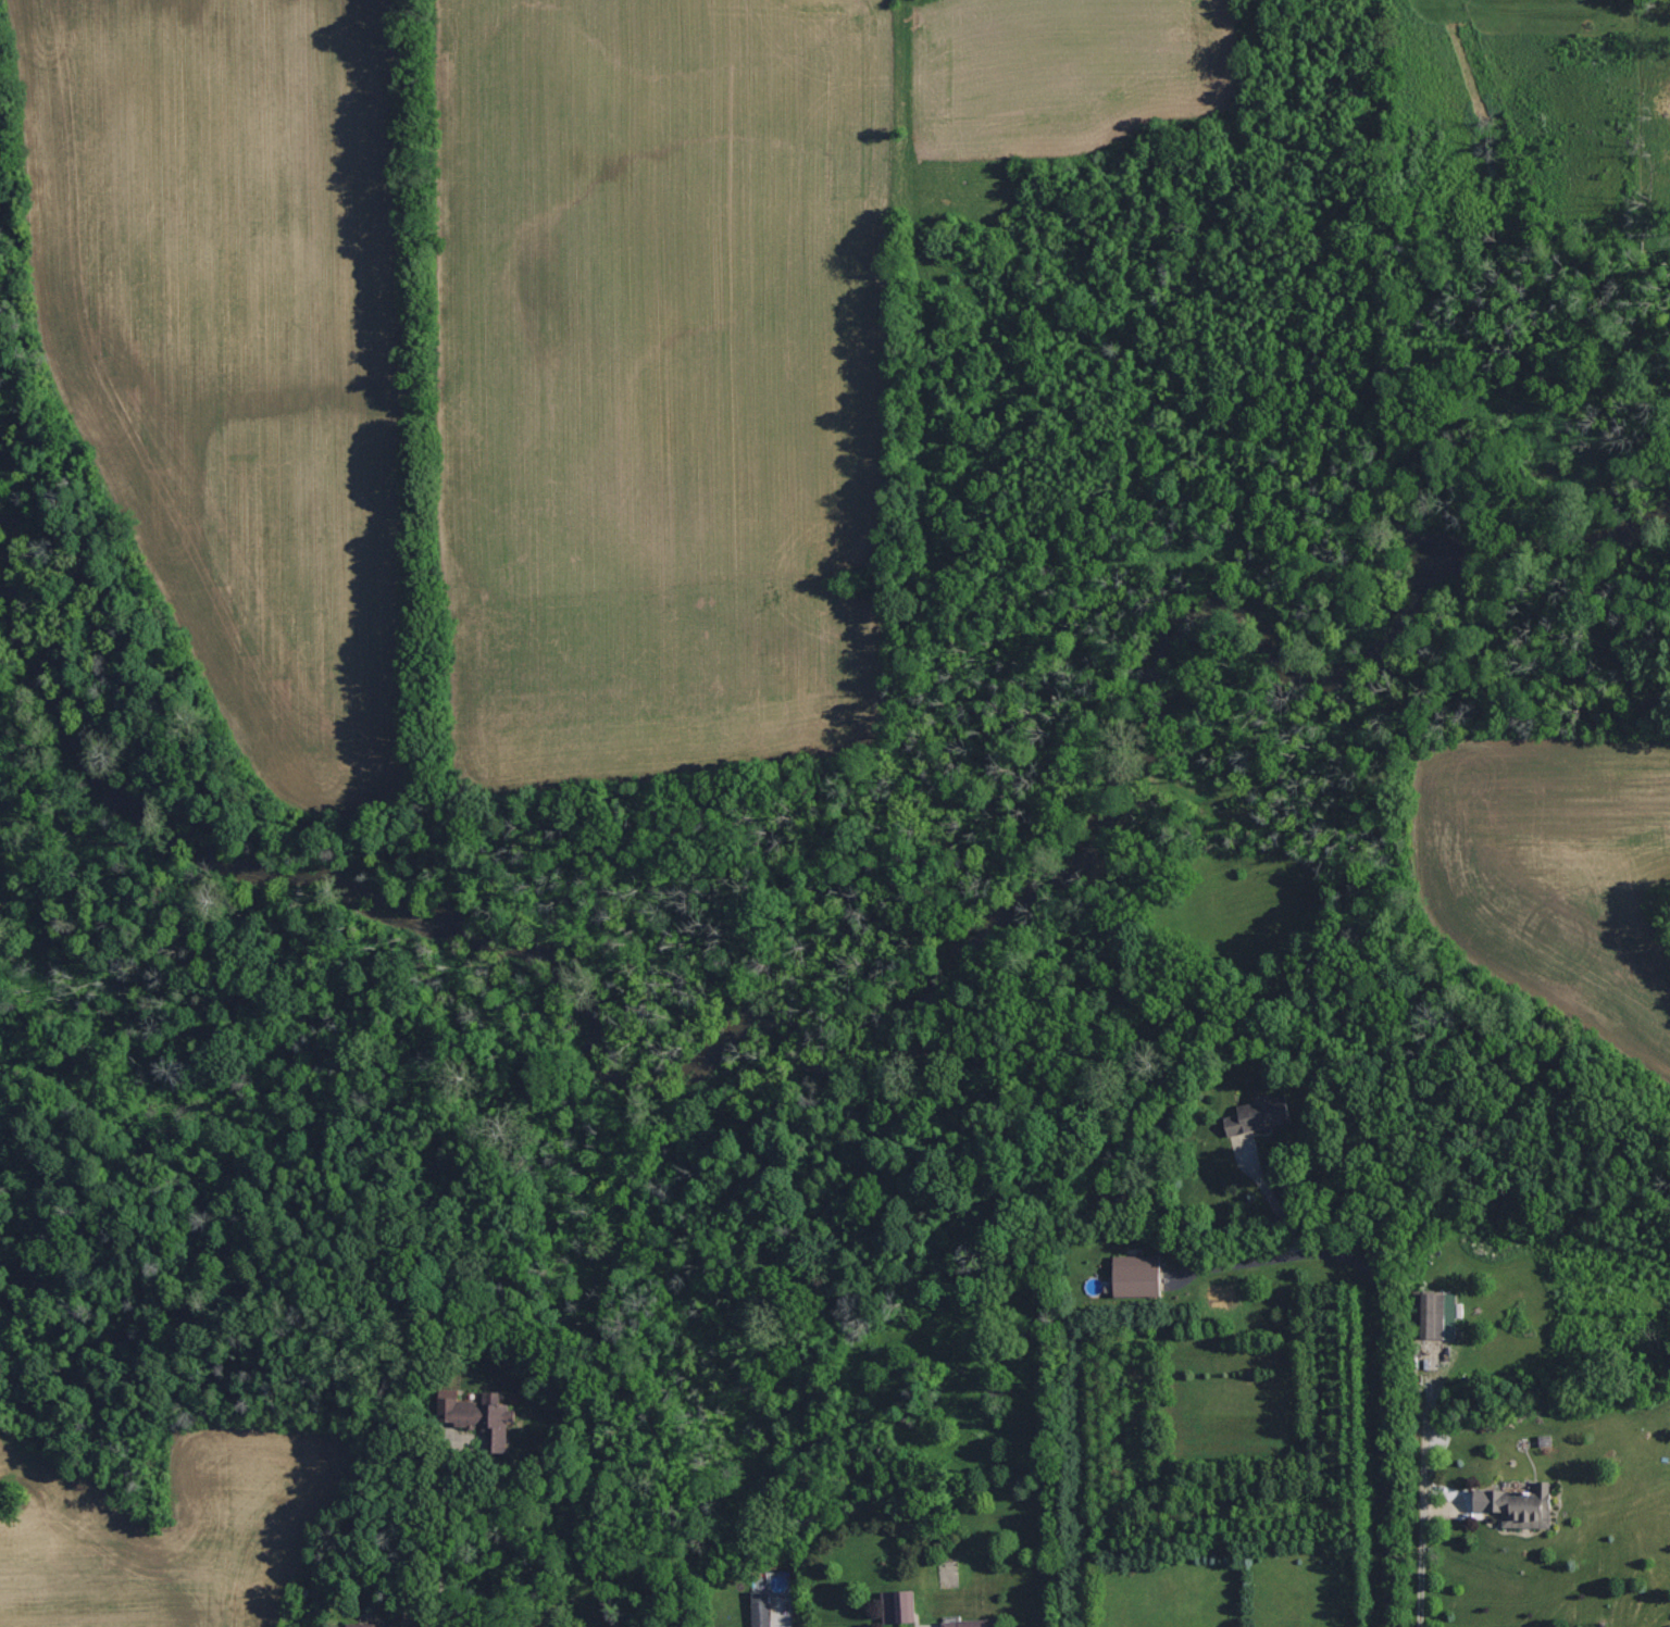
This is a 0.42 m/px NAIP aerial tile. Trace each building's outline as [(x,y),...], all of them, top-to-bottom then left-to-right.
[(1296,1125),(1292,1093),(1256,1098),(1256,1102),(1241,1104),(1242,1114),(1228,1115),(1230,1133),(1296,1125)] [(1166,1295),(1165,1254),(1118,1256),(1119,1297),(1166,1295)] [(1459,1293),(1429,1293),(1428,1338),(1458,1339),(1459,1293)] [(443,1399),(442,1421),(460,1421),(460,1425),(486,1426),(486,1431),(493,1431),(492,1452),(511,1452),(512,1407),(502,1407),(503,1391),(487,1391),(487,1400),(443,1399)] [(1556,1528),(1557,1481),(1540,1480),(1540,1491),(1477,1490),(1477,1510),(1506,1511),(1506,1527),(1556,1528)] [(752,1591),(753,1626),(773,1626),(772,1590),(752,1591)] [(918,1623),(917,1590),(885,1592),(886,1624),(918,1623)] [(944,1626),(1005,1626),(1005,1618),(944,1621),(944,1626)]
